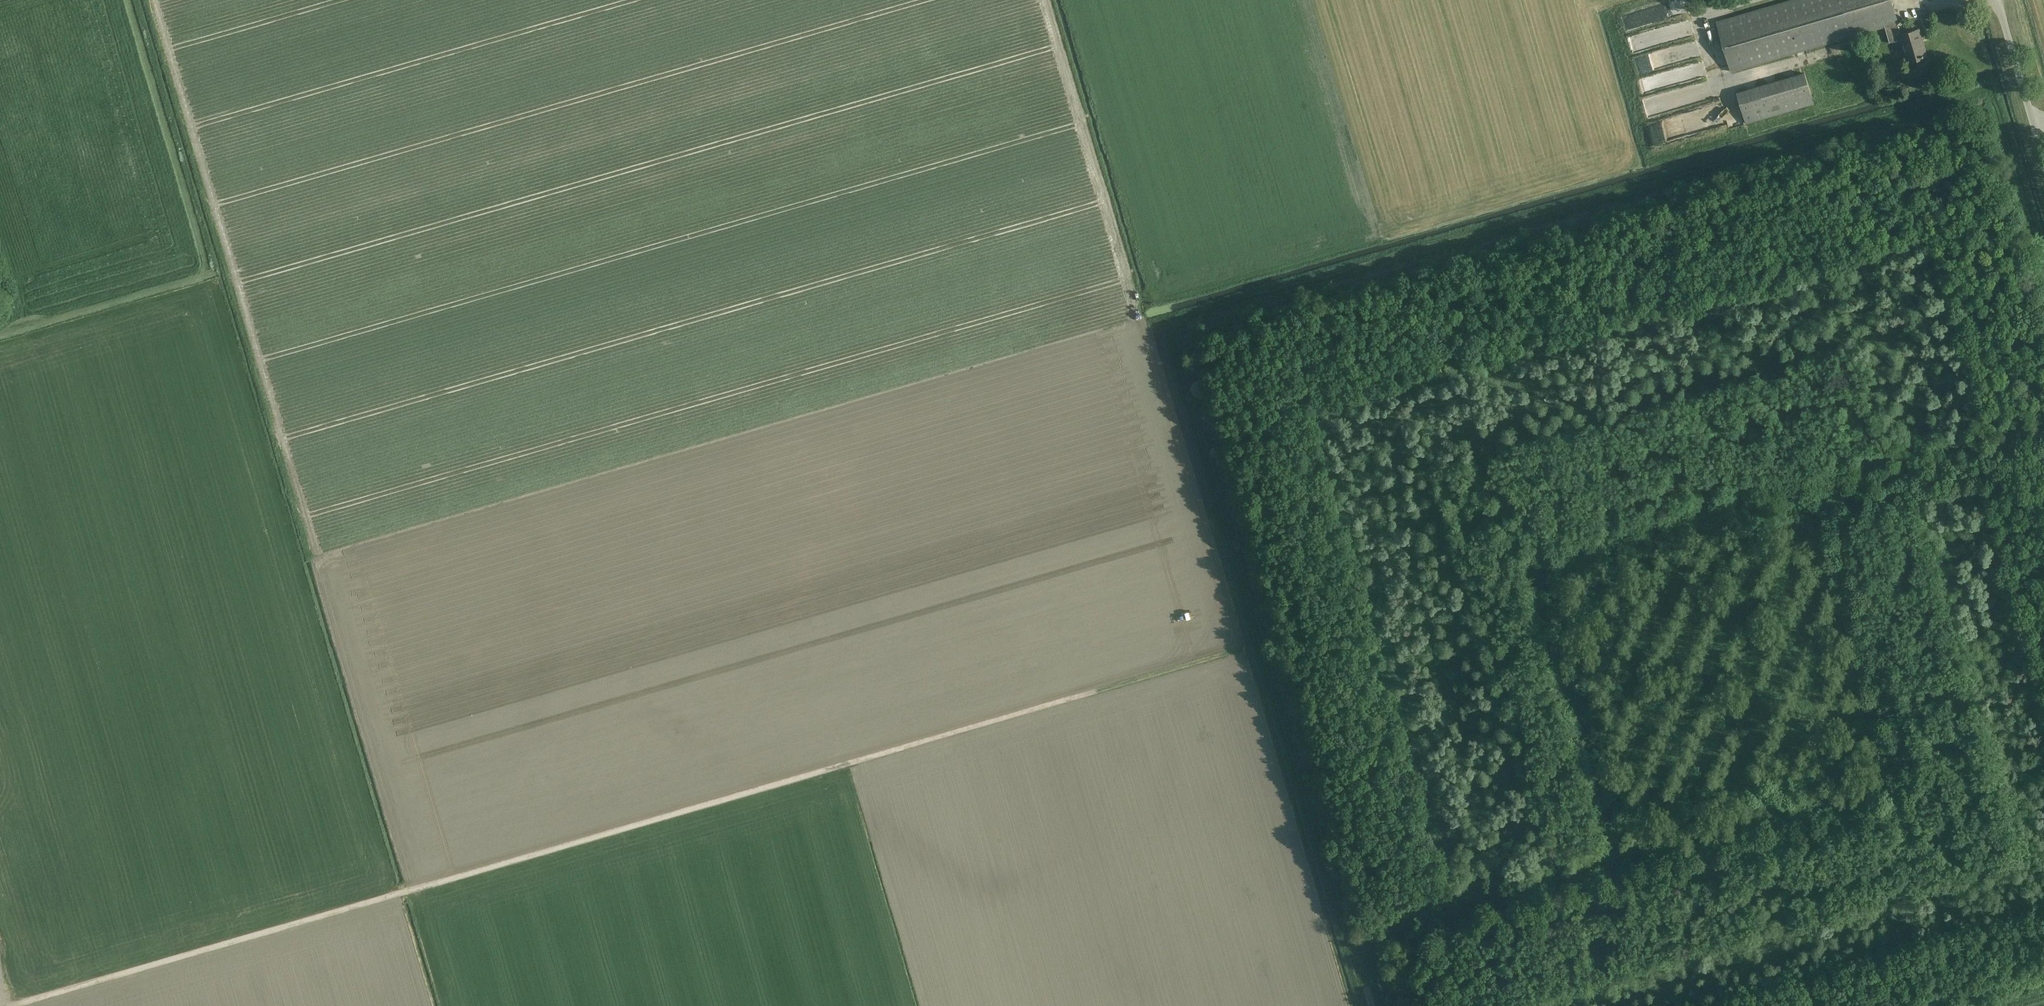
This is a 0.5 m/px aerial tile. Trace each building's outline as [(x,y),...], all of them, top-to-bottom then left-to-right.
[(1897,23),(1898,23),(1892,0),(1790,0),(1717,21),(1731,71),(1885,26),(1889,42),(1902,39),(1901,34),(1897,23)] [(1625,20),(1628,27),(1635,24),(1631,17),(1625,20)] [(1691,18),(1626,32),(1630,48),(1694,35),(1691,18)] [(1919,29),(1918,29),(1901,34),(1902,39),(1904,46),(1906,45),(1909,58),(1907,59),(1908,61),(1909,61),(1908,59),(1909,59),(1923,55),(1923,56),(1924,56),(1923,55),(1925,54),(1926,56),(1927,56),(1923,44),(1922,45),(1918,30),(1919,29)] [(1634,53),(1640,75),(1684,62),(1678,41),(1634,53)] [(1672,70),(1640,79),(1644,93),(1676,84),(1672,70)] [(1813,103),(1805,73),(1737,92),(1746,123),(1813,103)] [(1708,83),(1646,98),(1650,119),(1647,120),(1652,140),(1705,128),(1700,110),(1689,113),(1687,103),(1712,97),(1708,83)] [(1708,111),(1712,110),(1709,104),(1702,106),(1710,128),(1714,127),(1708,111)] [(1282,663),(1276,655),(1270,659),(1276,667),(1282,663)]
